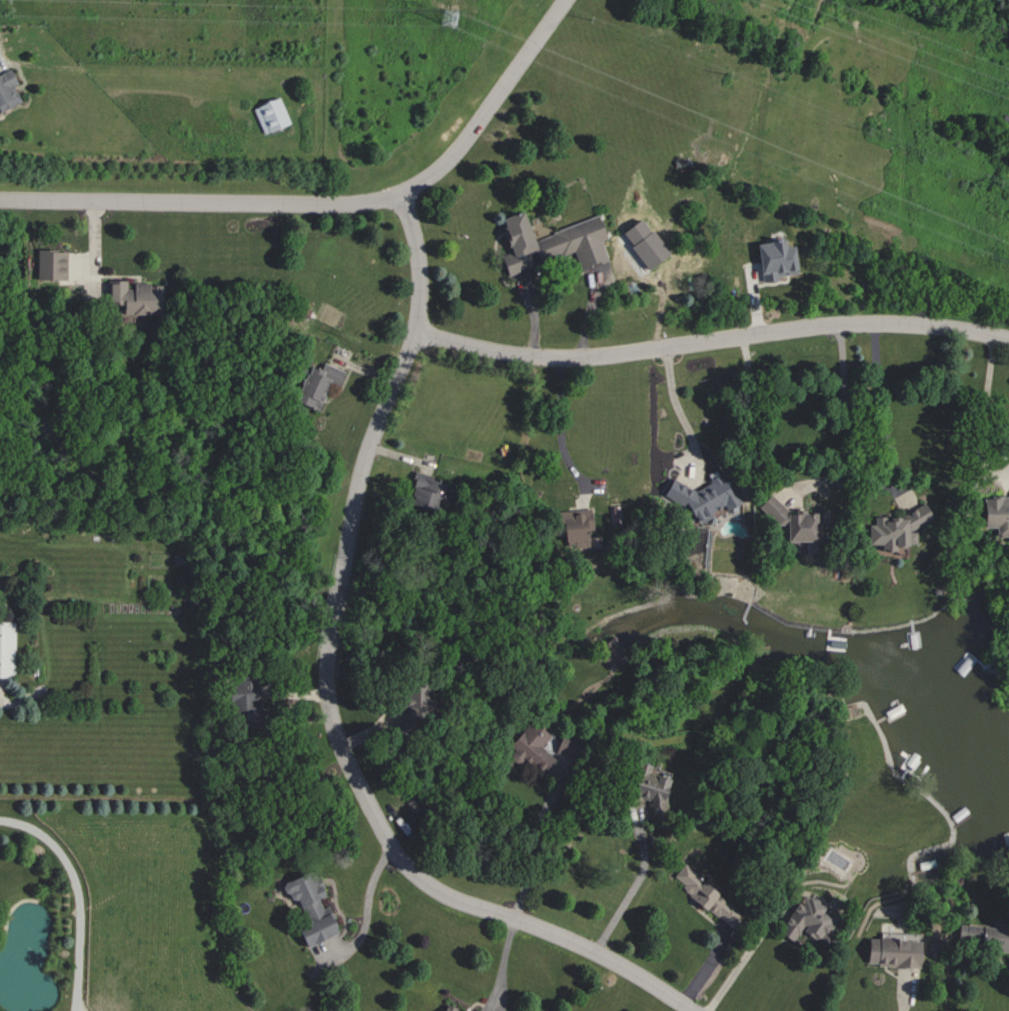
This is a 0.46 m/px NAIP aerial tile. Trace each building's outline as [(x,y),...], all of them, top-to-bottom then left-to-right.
[(19,103),(13,84),(14,84),(9,70),(0,73),(0,109),(19,103)] [(251,106),(262,133),(287,123),(277,96),(251,106)] [(529,238),(521,210),(496,218),(507,252),(497,255),(503,273),(572,252),(577,268),(605,259),(598,239),(602,237),(596,217),(529,238)] [(752,244),(759,283),(777,280),(776,276),(795,273),(790,245),(783,246),(781,239),(752,244)] [(34,279),(64,280),(65,250),(35,250),(34,279)] [(105,304),(120,304),(120,313),(159,314),(159,285),(124,284),(124,280),(105,280),(105,304)] [(342,371),(321,361),(317,370),(307,365),(291,400),(313,410),(327,380),(336,385),(342,371)] [(692,490),(670,478),(660,495),(686,509),(693,524),(706,517),(710,510),(718,506),(724,509),(740,502),(730,484),(724,487),(717,473),(708,478),(705,484),(692,490)] [(432,513),(442,482),(413,474),(404,505),(432,513)] [(993,527),(993,537),(1008,537),(1008,534),(1008,494),(1008,497),(981,496),(981,527),(993,527)] [(781,542),(811,541),(811,513),(803,513),(803,511),(783,512),(783,504),(770,504),(770,497),(763,497),(763,525),(781,525),(781,542)] [(590,530),(588,508),(555,511),(559,549),(585,546),(583,531),(590,530)] [(866,544),(879,545),(879,550),(894,550),(894,545),(913,545),(913,527),(925,527),(925,513),(872,513),(872,524),(866,524),(866,544)] [(0,622),(0,675),(12,675),(13,622),(0,622)] [(627,655),(614,635),(597,646),(609,665),(627,655)] [(255,713),(254,673),(234,674),(235,683),(226,683),(227,713),(255,713)] [(402,687),(401,710),(422,711),(423,688),(402,687)] [(552,756),(536,745),(546,732),(525,717),(505,744),(510,748),(508,750),(540,773),(552,756)] [(575,735),(558,731),(553,750),(571,754),(575,735)] [(628,796),(647,799),(646,806),(663,808),(667,773),(646,771),(647,762),(632,761),(628,796)] [(738,909),(681,864),(669,878),(723,921),(731,912),(734,914),(738,909)] [(334,930),(317,897),(320,895),(307,868),(281,880),(301,921),(292,926),(302,946),(334,930)] [(777,933),(792,940),(797,930),(821,941),(827,927),(821,925),(826,915),(816,911),(820,902),(795,891),(777,933)] [(956,923),(954,942),(1008,948),(1008,929),(956,923)] [(864,965),(918,965),(918,938),(865,937),(864,965)] [(443,1001),(439,1010),(468,1010),(443,1001)]
